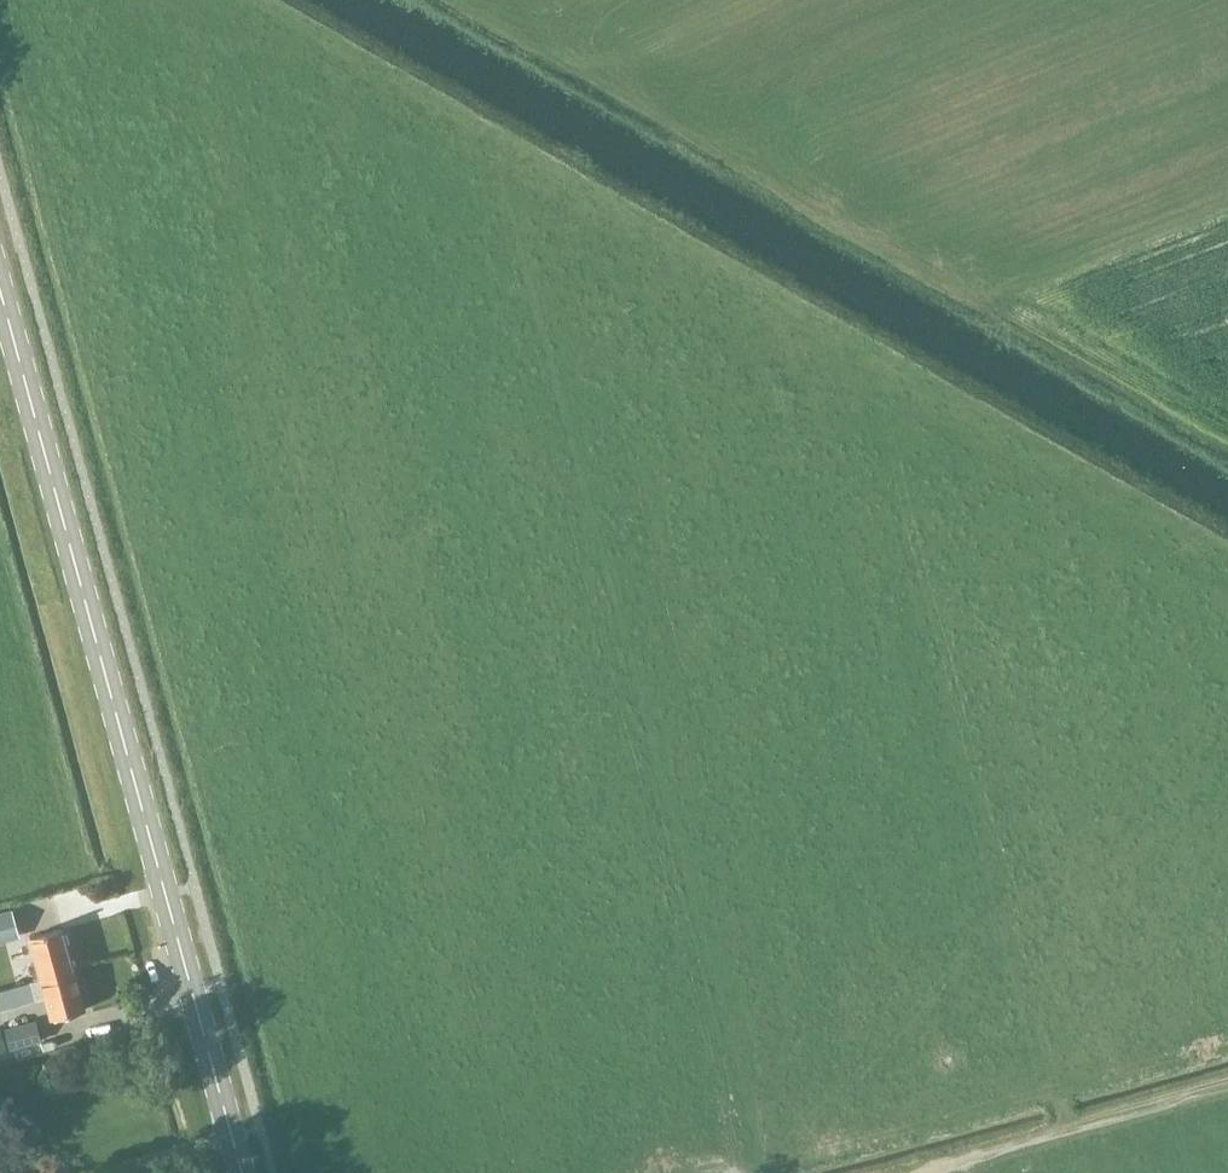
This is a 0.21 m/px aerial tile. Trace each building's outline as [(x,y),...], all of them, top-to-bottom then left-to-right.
[(0,916),(0,937),(17,932),(12,913),(0,916)] [(71,969),(60,928),(28,937),(35,963),(28,965),(32,979),(39,978),(71,969)] [(39,978),(50,1018),(82,1010),(71,969),(39,978)] [(10,1050),(38,1042),(32,1021),(5,1028),(10,1050)]
